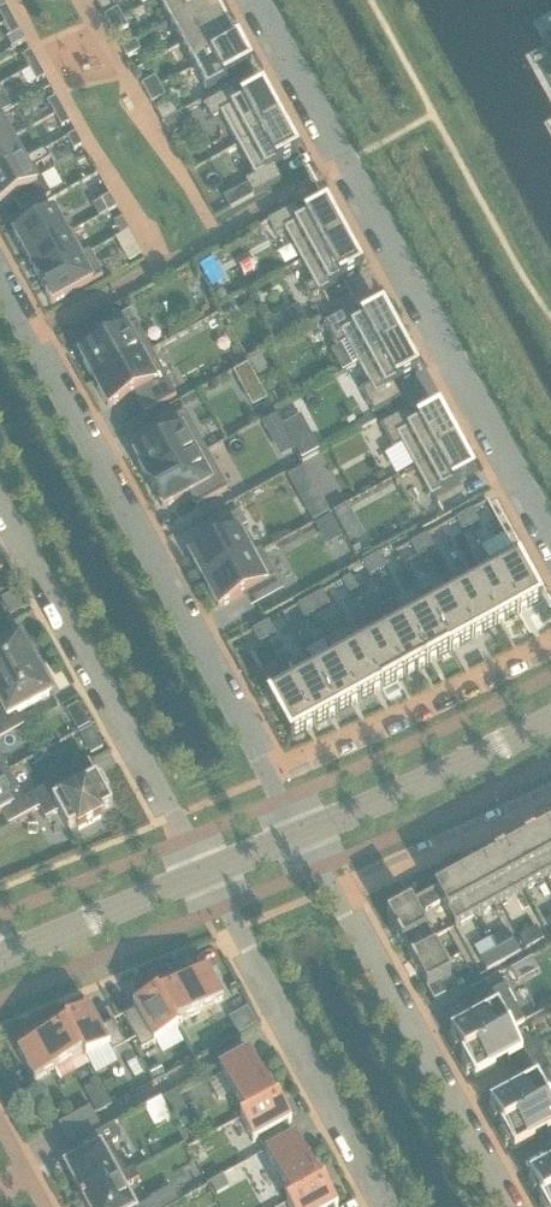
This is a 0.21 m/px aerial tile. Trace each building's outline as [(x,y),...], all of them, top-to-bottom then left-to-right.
[(169,23),(210,0),(156,0),(169,23)] [(169,23),(181,45),(225,21),(213,0),(210,0),(169,23)] [(13,19),(6,6),(0,10),(0,16),(4,24),(13,19)] [(105,16),(110,26),(124,19),(118,9),(105,16)] [(13,19),(4,24),(12,37),(20,32),(13,19)] [(124,19),(110,26),(115,34),(128,27),(124,19)] [(194,68),(239,44),(238,43),(237,43),(225,21),(181,45),(194,68)] [(127,57),(141,50),(136,41),(122,48),(127,57)] [(252,67),(239,44),(194,68),(207,92),(252,67)] [(30,70),(38,65),(31,52),(23,57),(30,70)] [(38,65),(30,70),(37,82),(45,77),(38,65)] [(142,85),(147,95),(161,87),(156,77),(142,85)] [(161,87),(147,95),(152,103),(166,95),(161,87)] [(238,146),(281,122),(263,91),(240,104),(232,90),(204,106),(212,120),(221,115),(238,146)] [(55,115),(63,110),(56,98),(48,102),(55,115)] [(70,123),(63,110),(55,115),(62,128),(70,123)] [(0,116),(0,145),(12,138),(0,116)] [(298,154),(281,122),(238,146),(255,177),(246,182),(253,196),(282,180),(274,167),(298,154)] [(67,138),(74,151),(83,146),(76,133),(67,138)] [(0,145),(0,175),(25,161),(12,138),(0,145)] [(25,161),(0,175),(0,205),(18,195),(26,210),(51,196),(35,168),(50,160),(45,150),(25,161)] [(238,190),(225,197),(231,208),(244,201),(238,190)] [(101,201),(108,213),(117,209),(110,196),(101,201)] [(285,231),(302,262),(345,239),(327,207),(304,220),(297,206),(268,222),(276,236),(285,231)] [(117,209),(108,213),(115,226),(124,221),(117,209)] [(27,258),(68,236),(54,212),(14,234),(18,242),(27,258)] [(121,236),(117,238),(122,248),(135,241),(129,231),(121,236)] [(73,233),(68,236),(27,258),(39,280),(85,255),(73,233)] [(362,270),(345,239),(302,262),(314,285),(306,290),(310,299),(362,270)] [(85,255),(39,280),(52,305),(103,277),(90,252),(85,255)] [(212,260),(199,267),(206,278),(219,271),(212,260)] [(265,324),(275,342),(309,323),(299,306),(265,324)] [(358,365),(401,341),(383,310),(360,322),(352,309),(324,324),(338,348),(346,343),(358,365)] [(95,382),(152,351),(130,312),(104,327),(111,339),(80,356),(95,382)] [(418,373),(401,341),(358,365),(370,387),(362,392),(374,414),(402,399),(394,386),(418,373)] [(139,392),(150,410),(176,395),(152,351),(95,382),(109,409),(139,392)] [(248,364),(233,373),(241,387),(256,379),(248,364)] [(414,467),(457,444),(439,412),(416,425),(409,412),(381,427),(394,451),(403,446),(414,467)] [(136,456),(150,483),(207,452),(185,413),(159,427),(166,440),(136,456)] [(276,415),(261,423),(269,437),(284,429),(276,415)] [(474,475),(457,444),(414,467),(432,499),(474,475)] [(207,452),(150,483),(164,509),(195,493),(202,505),(228,491),(207,452)] [(346,506),(333,514),(340,527),(354,520),(346,506)] [(473,510),(464,515),(471,527),(480,523),(473,510)] [(191,557),(205,583),(262,552),(261,551),(256,554),(243,529),(248,527),(241,513),(214,528),(221,540),(191,557)] [(464,515),(456,519),(463,532),(471,527),(464,515)] [(331,519),(317,527),(328,548),(343,539),(331,519)] [(427,535),(419,540),(426,552),(435,548),(427,535)] [(419,540),(411,544),(418,557),(426,552),(419,540)] [(514,549),(490,562),(518,614),(542,600),(514,549)] [(262,552),(205,583),(220,610),(250,593),(257,606),(283,591),(262,552)] [(379,554),(371,559),(378,572),(386,567),(379,554)] [(371,559),(362,564),(370,576),(378,572),(371,559)] [(469,574),(468,575),(496,626),(518,614),(490,562),(479,568),(485,578),(474,584),(469,574)] [(446,586),(445,587),(473,638),(496,626),(468,575),(457,580),(462,591),(452,596),(446,586)] [(351,577),(342,582),(350,594),(358,589),(351,577)] [(445,587),(422,599),(451,651),(473,638),(445,587)] [(15,592),(2,599),(11,616),(24,609),(15,592)] [(314,597),(306,602),(313,614),(321,610),(314,597)] [(422,599),(400,612),(428,663),(451,651),(422,599)] [(306,602),(298,606),(304,619),(313,614),(306,602)] [(404,622),(383,634),(405,676),(428,663),(400,612),(398,612),(404,622)] [(269,622),(261,627),(268,639),(276,635),(269,622)] [(261,627),(252,631),(259,644),(268,639),(261,627)] [(358,641),(357,642),(383,688),(405,676),(383,634),(361,646),(358,641)] [(40,663),(32,648),(27,650),(20,637),(0,648),(0,685),(40,663)] [(357,642),(335,654),(360,700),(383,688),(357,642)] [(335,654),(312,666),(338,713),(360,700),(335,654)] [(24,726),(17,713),(51,694),(44,681),(49,678),(40,663),(0,685),(0,705),(1,707),(0,708),(0,739),(24,726)] [(288,673),(287,674),(315,725),(338,713),(312,666),(311,667),(314,672),(293,683),(288,673)] [(287,674),(263,687),(291,738),(315,725),(287,674)] [(79,704),(67,711),(78,732),(90,725),(79,704)] [(92,727),(80,734),(91,755),(104,748),(92,727)] [(36,810),(40,808),(46,818),(59,811),(69,830),(77,825),(79,830),(101,818),(98,814),(113,806),(105,791),(109,788),(101,774),(71,790),(64,777),(28,797),(36,810)] [(5,796),(0,786),(0,813),(2,812),(9,825),(36,810),(28,797),(24,800),(18,789),(5,796)] [(546,879),(550,876),(550,834),(549,829),(526,841),(546,879)] [(503,854),(524,891),(546,879),(526,841),(503,854)] [(481,866),(501,903),(524,891),(503,854),(481,866)] [(458,878),(478,916),(501,903),(481,866),(458,878)] [(441,903),(455,928),(478,916),(458,878),(419,900),(426,912),(441,903)] [(411,904),(387,917),(407,954),(431,941),(411,904)] [(526,950),(544,940),(537,928),(519,937),(526,950)] [(514,940),(496,950),(503,962),(521,952),(514,940)] [(431,941),(407,954),(434,1002),(446,995),(439,984),(451,977),(431,941)] [(503,962),(496,950),(480,959),(487,971),(503,962)] [(170,962),(159,968),(166,978),(176,972),(170,962)] [(176,1025),(225,998),(209,968),(159,995),(178,1030),(179,1030),(176,1025)] [(483,1013),(451,1030),(463,1053),(462,1054),(463,1055),(512,1028),(523,1022),(510,998),(503,985),(498,975),(471,990),(483,1013)] [(149,1033),(154,1043),(178,1030),(159,995),(158,993),(134,1005),(137,1010),(119,1020),(131,1043),(149,1033)] [(90,1008),(67,1021),(87,1058),(110,1046),(113,1053),(131,1043),(119,1020),(102,1029),(90,1008)] [(86,1059),(87,1058),(67,1021),(66,1021),(67,1024),(19,1051),(35,1081),(84,1054),(86,1059)] [(512,1028),(463,1055),(475,1078),(509,1060),(516,1072),(543,1058),(536,1045),(523,1052),(511,1029),(512,1029),(512,1028)] [(130,1052),(122,1056),(127,1066),(135,1061),(130,1052)] [(242,1054),(219,1067),(246,1116),(241,1118),(241,1119),(279,1099),(278,1098),(276,1099),(256,1063),(249,1067),(242,1054)] [(490,1111),(495,1121),(499,1119),(503,1125),(501,1126),(502,1127),(550,1100),(550,1069),(544,1057),(543,1058),(516,1072),(523,1084),(490,1102),(494,1109),(490,1111)] [(160,1064),(148,1070),(154,1080),(165,1074),(160,1064)] [(163,1098),(173,1118),(187,1110),(176,1091),(163,1098)] [(279,1099),(241,1119),(254,1143),(259,1140),(265,1152),(289,1139),(283,1127),(292,1122),(279,1099)] [(500,1135),(506,1145),(510,1142),(515,1150),(548,1131),(550,1137),(550,1100),(502,1127),(505,1132),(500,1135)] [(72,1147),(104,1130),(91,1107),(59,1124),(72,1147)] [(80,1160),(68,1167),(84,1196),(80,1197),(81,1199),(127,1174),(127,1173),(111,1145),(121,1139),(114,1126),(73,1148),(80,1160)] [(289,1139),(265,1152),(292,1201),(325,1183),(325,1182),(322,1183),(302,1147),(295,1151),(289,1139)] [(529,1183),(535,1194),(539,1191),(542,1196),(541,1197),(541,1198),(550,1192),(550,1162),(529,1174),(533,1180),(529,1183)] [(81,1199),(82,1201),(85,1199),(90,1206),(139,1206),(128,1187),(140,1180),(134,1169),(127,1173),(127,1174),(81,1199)] [(287,1204),(289,1206),(337,1206),(338,1206),(325,1183),(292,1201),(287,1204)] [(152,1202),(154,1206),(169,1206),(179,1202),(173,1190),(152,1202)] [(540,1206),(550,1206),(550,1192),(541,1198),(544,1204),(540,1206)]
